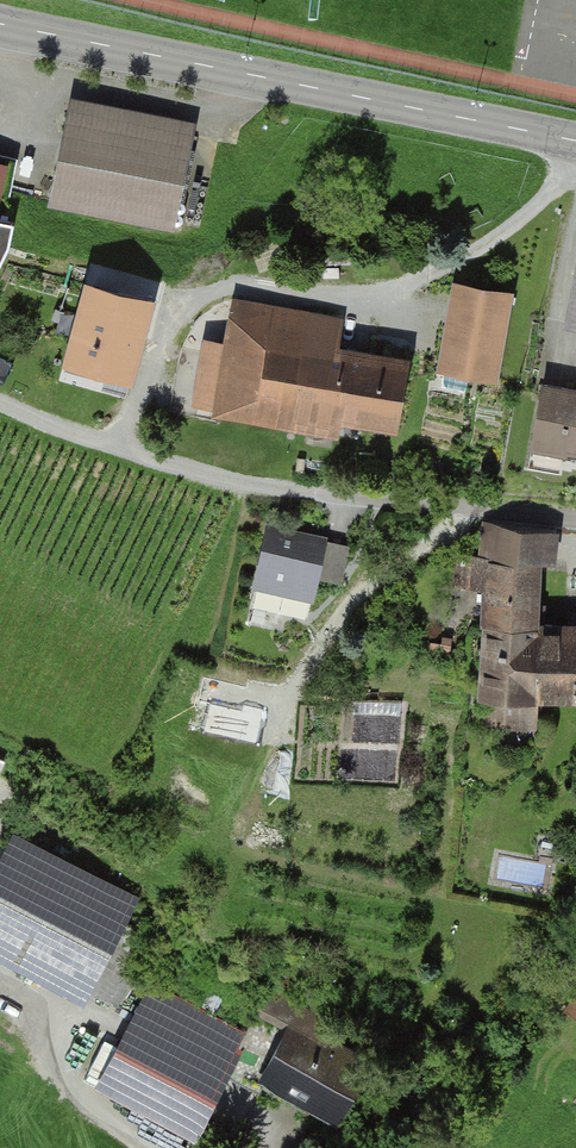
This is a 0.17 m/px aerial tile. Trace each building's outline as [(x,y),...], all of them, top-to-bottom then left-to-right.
[(189,124),(65,98),(44,195),(168,221),(189,124)] [(3,196),(10,155),(0,154),(0,195),(3,196)] [(5,249),(11,225),(0,223),(0,259),(5,249)] [(157,304),(85,282),(58,367),(136,388),(157,304)] [(512,297),(450,284),(432,371),(494,384),(512,297)] [(234,304),(216,406),(385,434),(399,356),(341,346),(345,322),(234,304)] [(539,392),(529,447),(575,455),(575,399),(539,392)] [(320,541),(262,527),(247,591),(305,605),(320,541)] [(535,718),(537,567),(476,566),(474,718),(535,718)] [(575,705),(575,629),(539,631),(544,707),(575,705)] [(8,833),(0,848),(0,962),(77,1003),(132,899),(8,833)] [(156,985),(100,1073),(193,1131),(249,1043),(156,985)] [(575,1027),(575,987),(559,1016),(575,1027)] [(290,1026),(258,1080),(333,1124),(365,1070),(290,1026)]
